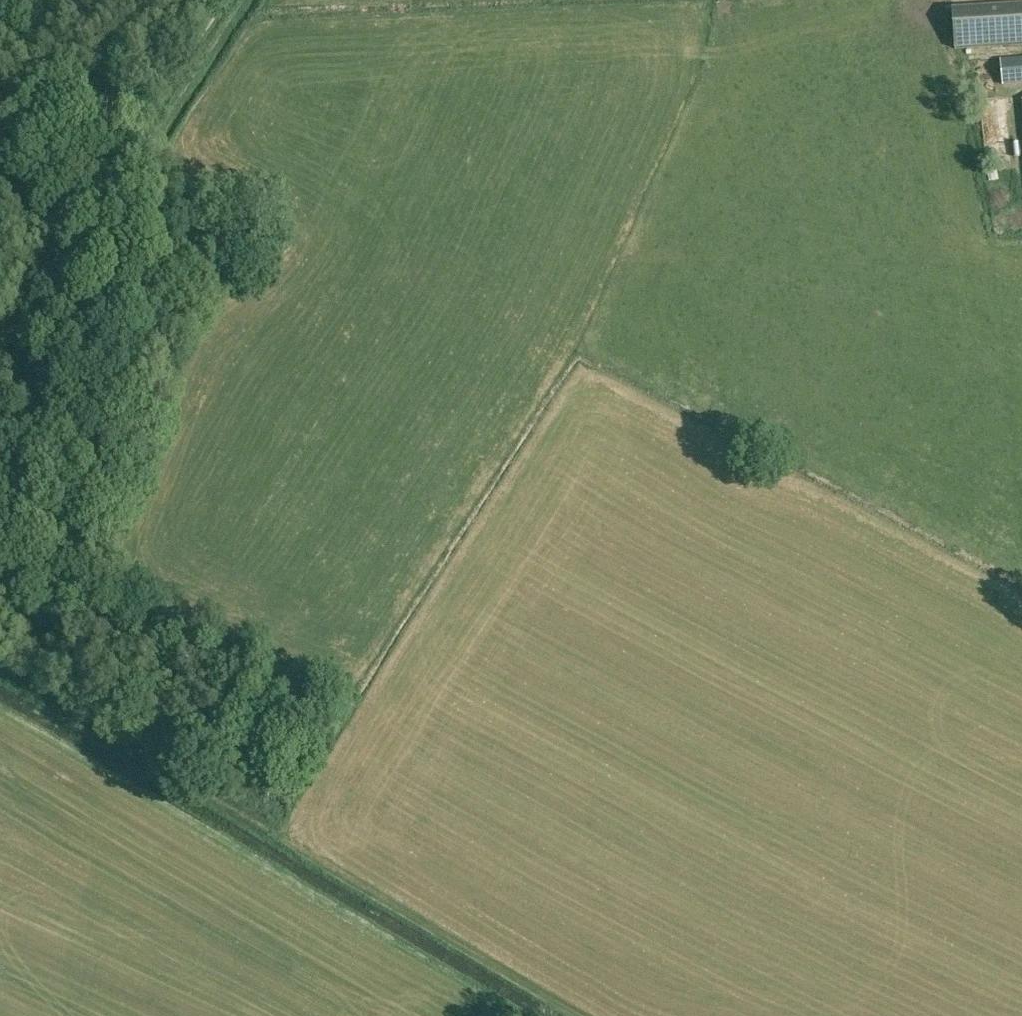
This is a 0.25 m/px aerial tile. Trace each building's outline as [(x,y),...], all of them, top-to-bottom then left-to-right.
[(959,21),(1021,18),(1021,0),(958,0),(959,21)] [(960,22),(961,47),(1021,44),(1021,19),(960,22)] [(1021,84),(1021,57),(1000,59),(1002,86),(1021,84)]
